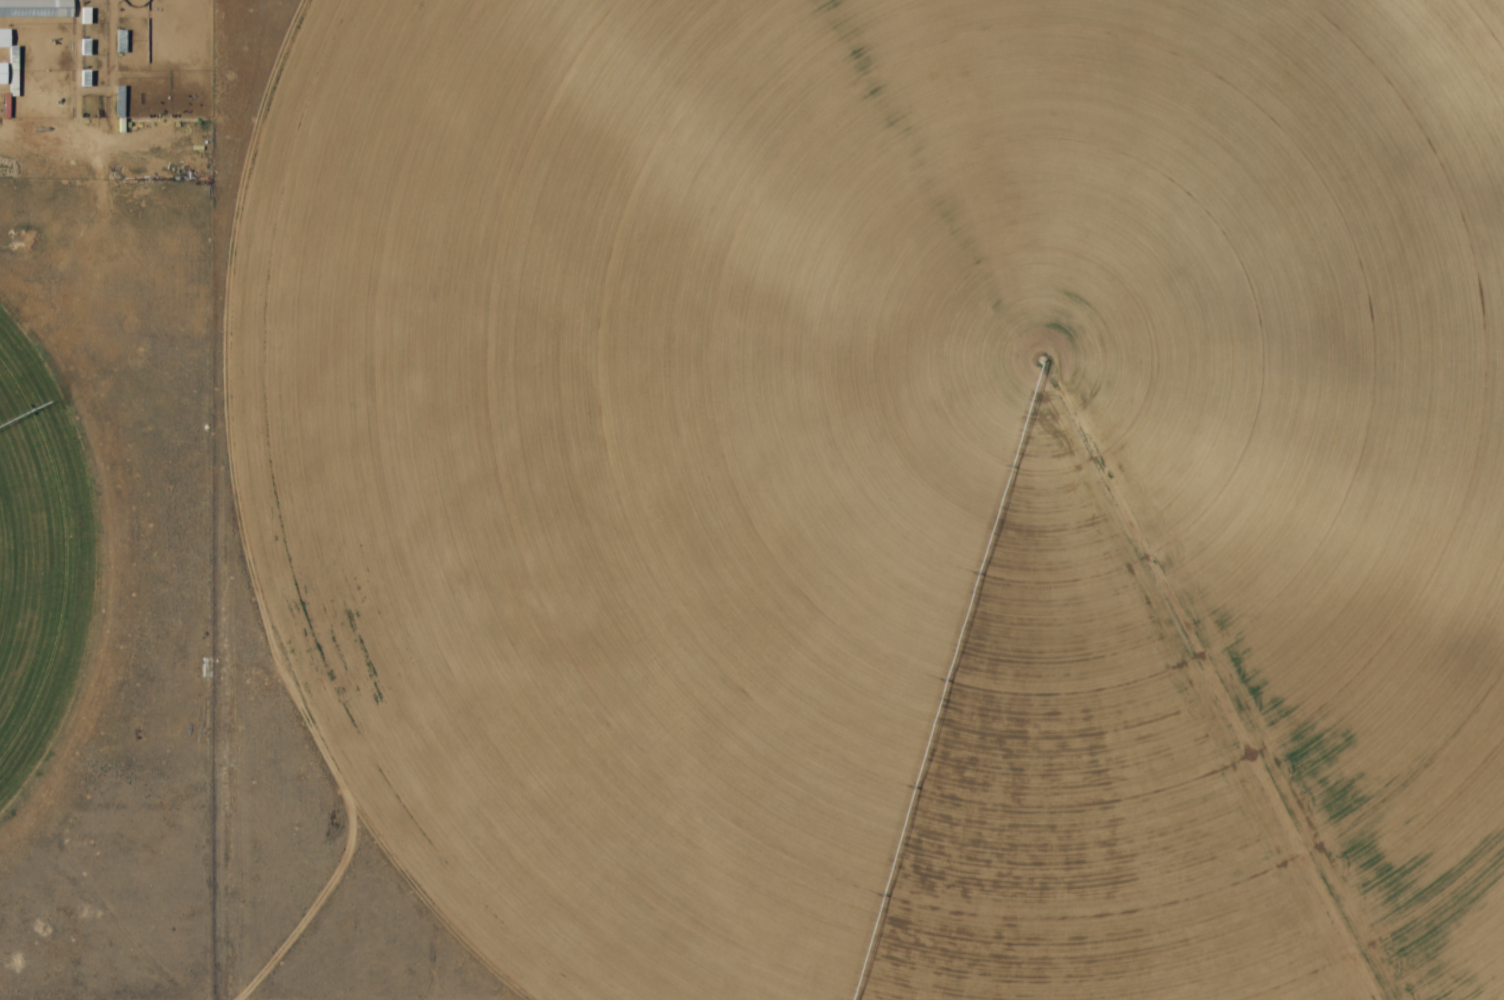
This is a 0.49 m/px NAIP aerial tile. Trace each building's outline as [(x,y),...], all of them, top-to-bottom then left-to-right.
[(71,0),(0,0),(0,18),(71,18),(71,0)] [(9,49),(9,30),(0,30),(0,49),(9,49)]
